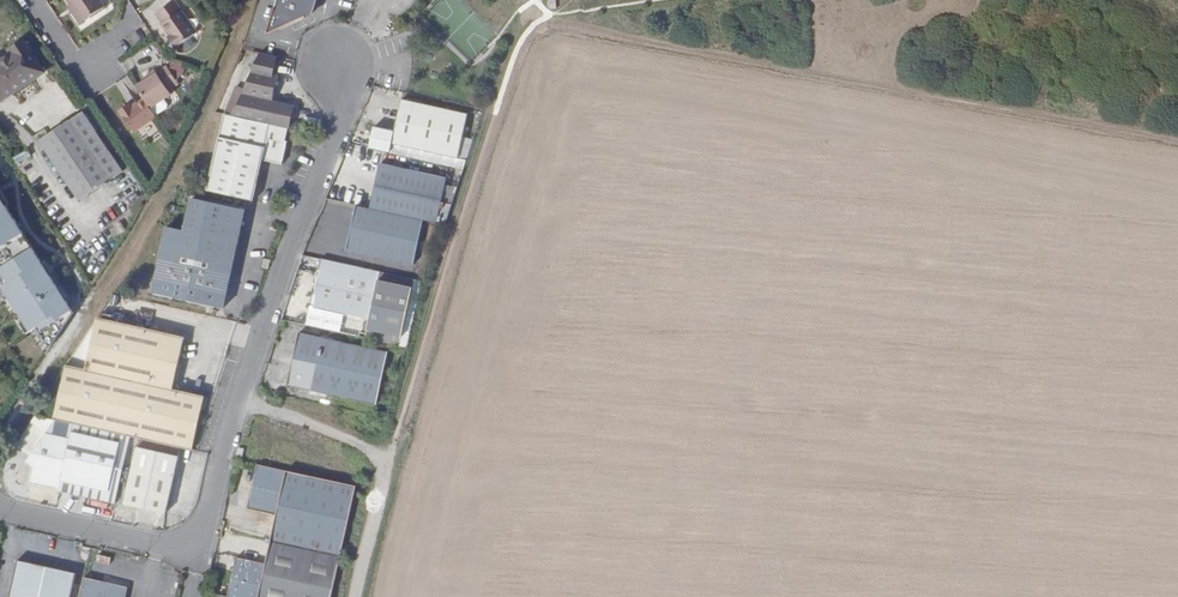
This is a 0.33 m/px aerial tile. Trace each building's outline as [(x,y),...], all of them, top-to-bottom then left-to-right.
[(100,0),(68,0),(70,3),(74,8),(71,10),(78,22),(104,6),(100,0)] [(172,0),(154,0),(149,3),(155,13),(153,14),(162,26),(159,28),(166,39),(189,24),(172,0)] [(274,17),(296,24),(312,17),(318,0),(280,0),(274,17)] [(548,11),(557,10),(556,0),(547,0),(548,11)] [(296,24),(274,17),(268,36),(296,24)] [(21,43),(14,48),(15,52),(0,61),(0,97),(2,95),(3,98),(41,74),(21,43)] [(273,67),(276,57),(256,51),(253,61),(273,67)] [(144,100),(147,106),(169,91),(167,88),(176,81),(167,68),(157,74),(156,72),(148,77),(149,80),(145,83),(136,88),(144,100)] [(235,116),(273,124),(291,129),(297,105),(284,102),(289,77),(254,69),(235,116)] [(376,128),(372,147),(393,152),(395,142),(459,155),(468,112),(404,98),(396,132),(376,128)] [(132,131),(155,117),(147,106),(144,100),(131,109),(129,106),(120,112),(132,131)] [(39,140),(78,200),(121,172),(82,113),(39,140)] [(227,114),(214,168),(261,179),(265,163),(283,166),(288,144),(270,140),(273,124),(235,116),(227,114)] [(288,144),(291,129),(273,124),(270,140),(288,144)] [(382,165),(373,206),(437,221),(446,178),(382,165)] [(261,179),(214,168),(208,190),(256,200),(261,179)] [(1,269),(0,270),(0,275),(6,285),(3,288),(32,332),(38,327),(48,344),(52,346),(75,311),(0,197),(0,267),(1,269)] [(247,210),(192,198),(186,230),(168,226),(154,291),(226,306),(247,210)] [(427,222),(361,206),(351,248),(417,264),(427,222)] [(118,218),(107,226),(115,237),(126,230),(118,218)] [(416,314),(426,282),(325,259),(315,307),(375,320),(371,339),(407,347),(416,314)] [(104,308),(102,316),(114,318),(116,311),(104,308)] [(37,414),(58,419),(133,436),(141,438),(183,447),(194,449),(206,396),(173,388),(184,338),(96,318),(46,394),(34,411),(37,414)] [(380,405),(392,354),(303,335),(292,386),(380,405)] [(117,504),(133,436),(58,419),(27,459),(34,472),(33,480),(62,487),(61,490),(117,504)] [(141,438),(125,504),(167,513),(183,447),(141,438)] [(247,448),(242,447),(238,459),(244,460),(247,448)] [(305,474),(260,464),(250,508),(278,515),(272,541),(339,556),(355,485),(305,474)] [(339,556),(272,541),(267,563),(238,557),(229,596),(330,596),(339,556)] [(90,551),(87,575),(102,577),(105,553),(90,551)] [(78,573),(20,560),(12,596),(73,596),(78,573)] [(130,587),(86,577),(82,596),(128,596),(130,587)] [(224,596),(226,588),(215,586),(213,595),(224,596)]
